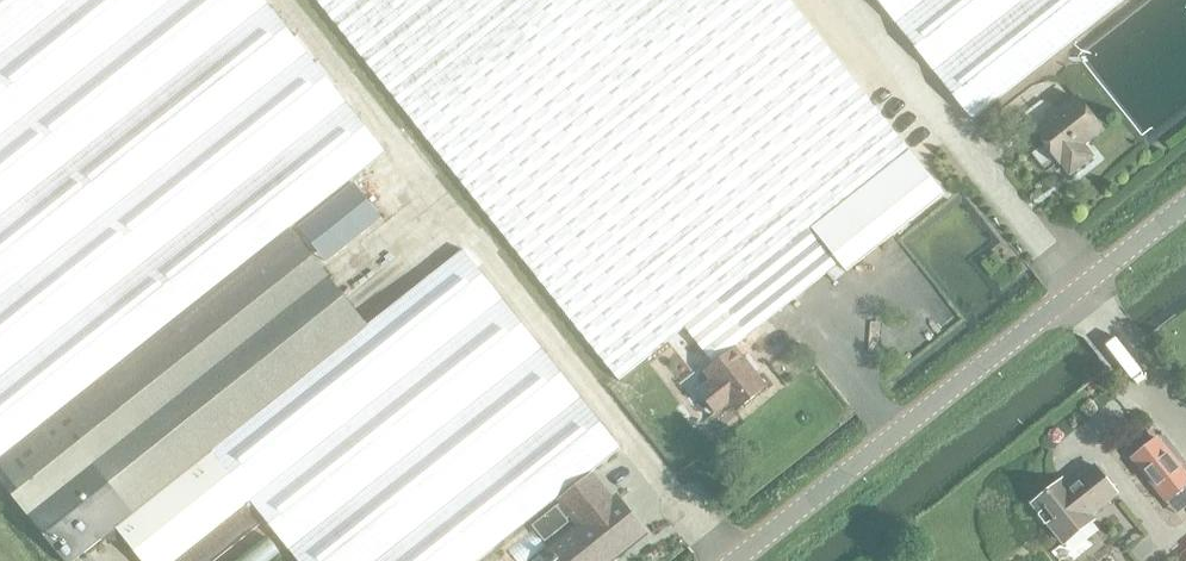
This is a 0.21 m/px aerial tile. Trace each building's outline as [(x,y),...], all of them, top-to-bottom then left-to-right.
[(622,448),(465,249),(370,324),(292,227),(357,176),(366,187),(396,163),(267,0),(0,0),(0,479),(66,560),(73,560),(106,534),(108,537),(122,538),(124,537),(143,560),(213,560),(267,519),(300,560),(479,560),(622,448)] [(791,0),(319,0),(619,379),(686,326),(716,363),(737,347),(735,344),(837,264),(836,263),(840,260),(846,268),(943,191),(908,148),(791,0)] [(967,119),(1118,0),(873,0),(967,119)] [(1078,145),(1097,129),(1073,99),(1032,132),(1056,162),(1057,161),(1066,172),(1087,156),(1078,145)] [(355,182),(300,227),(328,261),(383,217),(355,182)] [(737,347),(716,363),(706,371),(713,380),(699,390),(717,413),(730,402),(737,410),(767,385),(737,347)] [(1132,458),(1167,502),(1185,487),(1185,474),(1158,438),(1132,458)] [(1068,486),(1062,478),(1033,501),(1040,510),(1040,514),(1045,521),(1049,521),(1064,541),(1094,517),(1089,512),(1117,490),(1096,464),(1068,486)] [(583,526),(549,552),(557,560),(610,560),(644,534),(617,499),(614,501),(595,477),(564,501),(576,517),(583,526)] [(564,501),(533,525),(546,541),(576,517),(564,501)]
